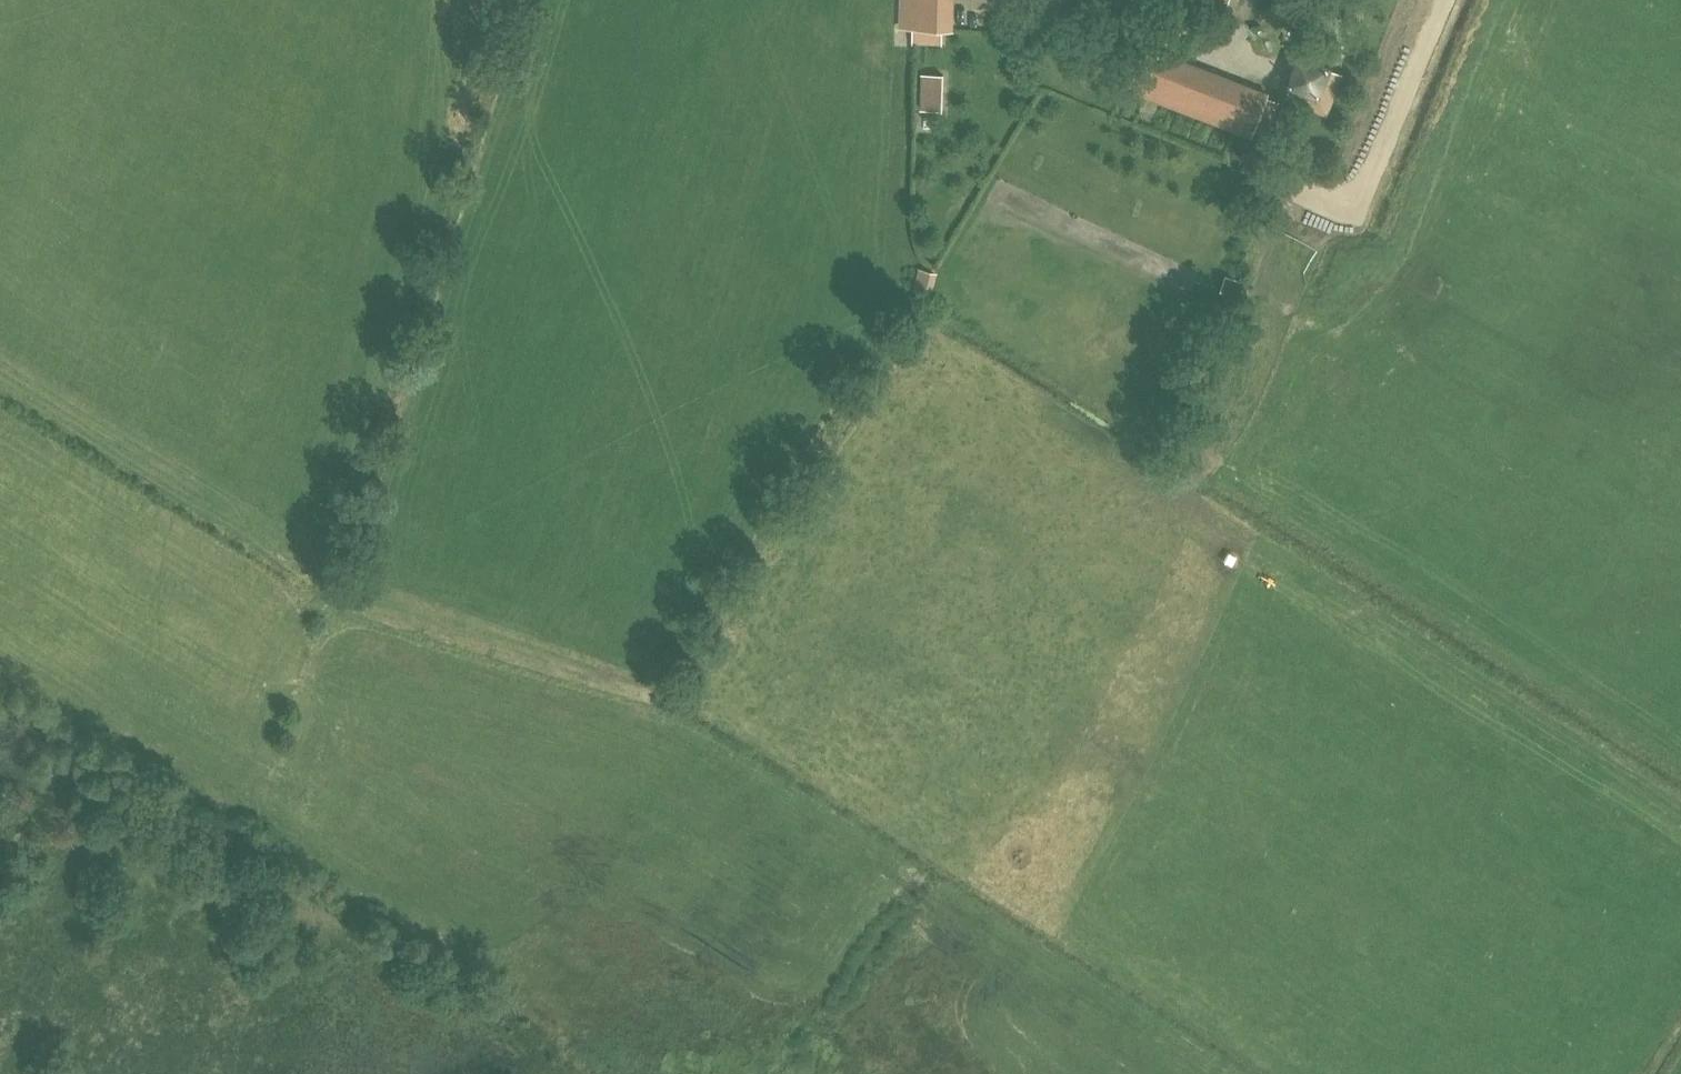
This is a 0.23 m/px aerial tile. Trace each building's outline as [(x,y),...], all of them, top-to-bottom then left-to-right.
[(895,28),(895,42),(922,43),(922,29),(926,29),(927,0),(883,0),(883,27),(895,28)] [(1229,0),(1191,0),(1226,10),(1229,0)] [(1272,82),(1312,97),(1327,58),(1288,43),(1272,82)] [(1252,137),(1268,96),(1161,55),(1145,97),(1252,137)] [(925,76),(924,111),(943,112),(944,76),(925,76)]
